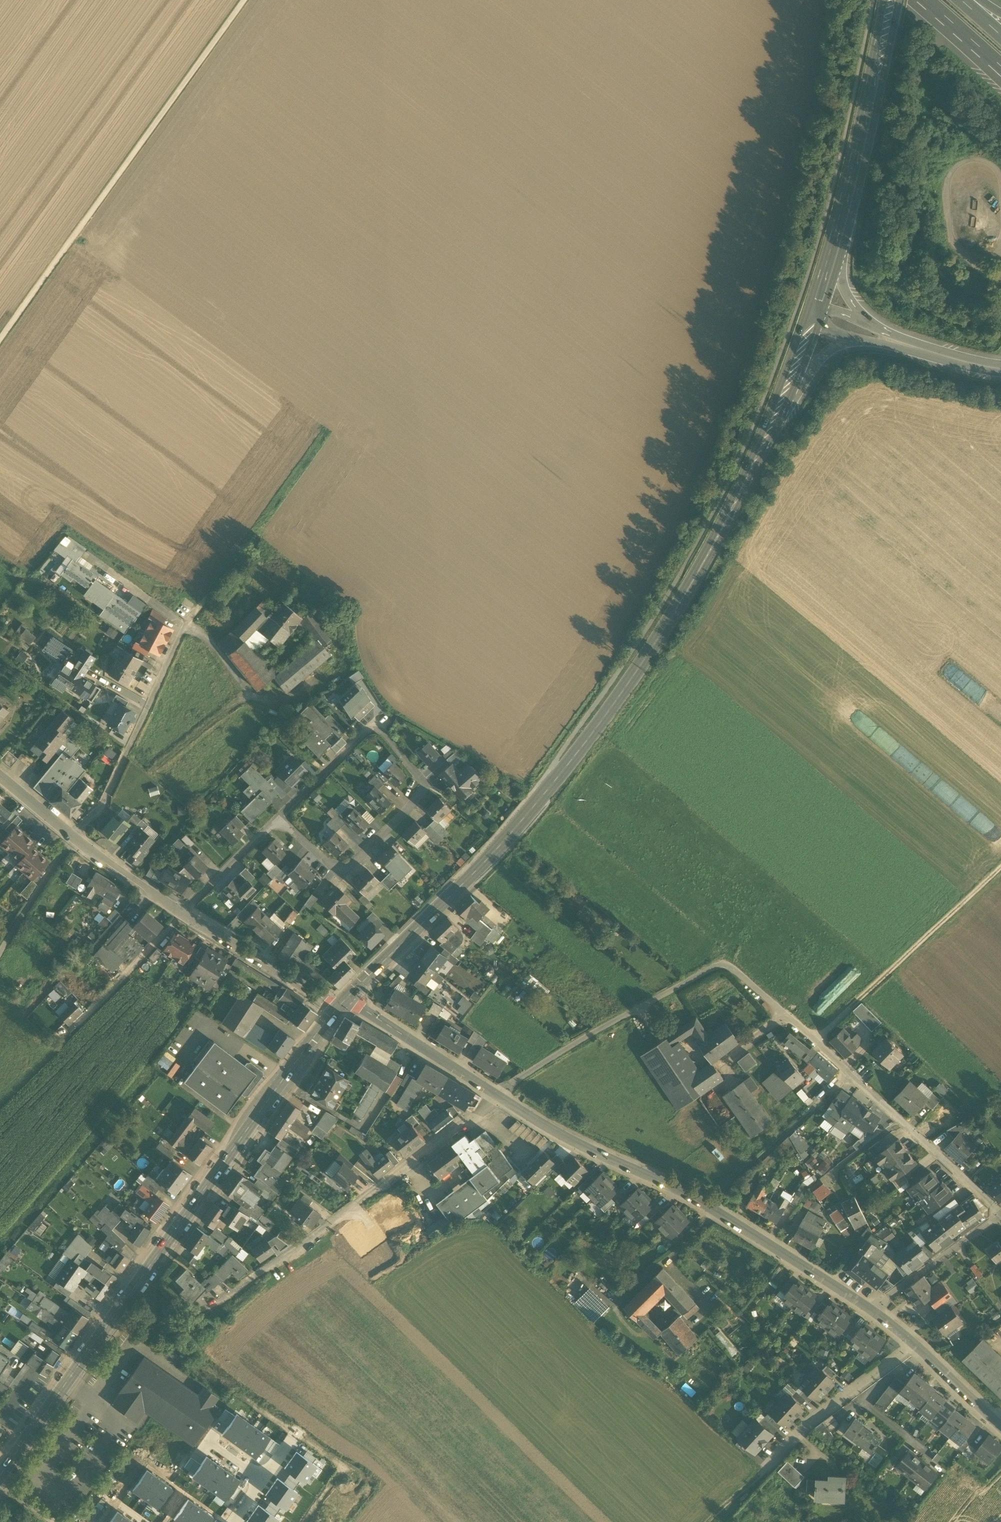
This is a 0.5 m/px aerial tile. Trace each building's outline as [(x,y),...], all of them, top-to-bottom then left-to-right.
[(65,536),(60,542),(81,557),(85,550),(65,536)] [(73,578),(88,589),(95,579),(97,576),(77,562),(81,557),(60,542),(55,547),(67,555),(56,571),(70,582),(73,578)] [(103,609),(109,613),(129,627),(140,612),(127,602),(95,579),(88,589),(84,595),(103,609)] [(132,594),(127,602),(140,612),(146,604),(132,594)] [(218,643),(228,655),(244,641),(256,629),(266,637),(262,641),(264,643),(268,646),(272,641),(278,647),(289,633),(268,616),(274,610),(273,609),(263,600),(233,630),(218,643)] [(268,616),(289,633),(300,620),(302,618),(301,617),(284,603),(277,612),(274,610),(268,616)] [(99,615),(105,620),(109,613),(103,609),(99,615)] [(152,620),(161,624),(165,618),(153,609),(149,618),(152,620)] [(312,636),(313,635),(323,629),(310,611),(301,617),(302,618),(300,620),(312,636)] [(124,634),(129,627),(109,613),(105,620),(124,634)] [(152,620),(146,632),(165,642),(172,630),(161,624),(152,620)] [(21,623),(14,632),(29,645),(36,636),(21,623)] [(113,637),(117,631),(109,626),(105,633),(113,637)] [(274,677),(279,672),(259,649),(264,643),(262,641),(266,637),(256,629),(244,641),(269,671),(274,677)] [(313,635),(317,640),(322,647),(323,646),(331,640),(323,629),(313,635)] [(158,655),(165,642),(146,632),(139,644),(148,649),(158,655)] [(57,661),(63,665),(63,664),(71,670),(84,651),(80,648),(77,651),(79,652),(78,654),(52,636),(43,648),(58,658),(57,661)] [(279,672),(274,677),(273,677),(286,693),(330,655),(323,646),(322,647),(317,640),(279,672)] [(269,671),(244,641),(228,655),(253,685),(269,671)] [(136,642),(132,649),(133,649),(145,655),(148,649),(139,644),(136,642)] [(124,651),(124,650),(116,644),(110,653),(118,659),(108,675),(126,685),(140,664),(142,660),(130,654),(124,651)] [(145,655),(133,649),(130,654),(142,660),(145,655)] [(95,657),(84,651),(71,670),(63,664),(63,665),(54,677),(86,698),(94,685),(82,676),(95,657)] [(152,666),(142,660),(140,664),(150,670),(152,666)] [(358,670),(349,677),(353,684),(363,678),(358,670)] [(274,677),(269,671),(253,685),(257,690),(273,677),(274,677)] [(86,698),(91,702),(100,689),(94,685),(86,698)] [(348,710),(357,719),(373,704),(355,685),(341,699),(350,709),(348,710)] [(100,692),(101,702),(109,701),(108,692),(100,692)] [(119,704),(125,708),(128,702),(116,695),(112,701),(118,705),(119,704)] [(339,701),(348,710),(350,709),(341,699),(339,701)] [(106,712),(112,715),(118,705),(112,701),(106,712)] [(303,739),(319,756),(330,745),(323,738),(331,729),(339,737),(345,731),(334,720),(333,721),(327,715),(323,719),(315,711),(316,709),(310,703),(296,717),(302,723),(305,721),(313,729),(303,739)] [(8,711),(0,704),(0,721),(8,711)] [(108,724),(123,732),(134,713),(125,708),(119,704),(118,705),(112,715),(108,724)] [(46,762),(46,763),(47,762),(46,762),(62,744),(66,747),(71,741),(62,734),(72,721),(73,721),(74,720),(62,711),(56,718),(35,744),(35,743),(34,744),(42,750),(37,755),(46,762)] [(338,738),(332,731),(325,737),(331,744),(338,738)] [(331,748),(336,753),(346,743),(341,738),(331,748)] [(33,787),(50,801),(61,788),(66,792),(78,778),(85,770),(80,766),(71,759),(72,758),(71,757),(78,747),(71,741),(66,747),(33,787)] [(423,757),(429,764),(439,755),(429,743),(420,750),(425,755),(423,757)] [(108,747),(100,758),(108,763),(115,752),(108,747)] [(443,755),(447,759),(455,752),(452,748),(443,755)] [(10,768),(18,759),(8,750),(0,759),(0,760),(10,768)] [(452,765),(453,766),(463,757),(457,751),(455,752),(447,759),(452,765)] [(280,774),(290,785),(291,785),(299,776),(301,777),(304,774),(303,773),(305,770),(293,757),(278,772),(280,774)] [(388,779),(395,786),(405,776),(392,763),(383,772),(383,773),(388,779)] [(456,789),(463,797),(481,781),(468,765),(459,773),(453,766),(452,765),(441,775),(448,783),(448,784),(450,783),(455,789),(453,790),(454,791),(456,789)] [(276,791),(273,788),(266,782),(264,780),(251,766),(247,769),(245,770),(246,771),(243,774),(261,792),(242,811),(251,821),(271,802),(270,801),(268,799),(275,792),(276,791)] [(375,775),(374,776),(383,784),(388,779),(383,773),(383,772),(377,766),(371,771),(375,775)] [(274,780),(277,784),(286,793),(293,787),(291,785),(290,785),(280,774),(274,780)] [(377,790),(383,784),(374,776),(368,782),(374,787),(377,790)] [(271,777),(266,782),(273,788),(277,784),(274,780),(271,777)] [(50,801),(69,817),(76,808),(92,789),(78,778),(66,792),(61,788),(50,801)] [(281,798),(286,793),(277,784),(273,788),(276,791),(275,792),(277,794),(281,798)] [(364,797),(380,813),(390,803),(377,790),(374,787),(364,797)] [(268,799),(270,801),(277,794),(275,792),(268,799)] [(435,819),(438,822),(439,821),(451,809),(440,798),(427,811),(435,819)] [(349,804),(343,810),(347,815),(343,818),(346,821),(358,834),(368,824),(361,817),(349,804)] [(3,823),(2,823),(7,818),(10,814),(0,805),(0,826),(3,823)] [(69,817),(75,821),(82,812),(76,808),(69,817)] [(7,818),(11,822),(17,815),(19,813),(14,810),(10,814),(7,818)] [(339,814),(343,818),(347,815),(343,810),(339,814)] [(361,817),(368,824),(374,818),(367,811),(361,817)] [(338,812),(332,818),(341,827),(346,821),(343,818),(339,814),(338,812)] [(125,829),(129,833),(141,819),(133,813),(126,822),(129,824),(125,829)] [(116,814),(113,817),(118,822),(121,818),(116,814)] [(22,820),(17,815),(11,822),(5,829),(10,833),(16,826),(16,827),(22,820)] [(230,821),(239,830),(244,825),(237,816),(236,816),(230,821)] [(984,827),(999,839),(1000,837),(1000,822),(993,816),(984,827)] [(102,831),(112,840),(114,838),(116,840),(125,829),(129,824),(126,822),(121,818),(118,822),(113,817),(102,831)] [(335,833),(341,827),(332,818),(326,824),(334,832),(335,833)] [(148,825),(141,819),(129,833),(134,837),(140,829),(142,831),(148,825)] [(435,819),(430,824),(443,838),(449,832),(439,821),(438,822),(435,819)] [(220,831),(233,843),(242,834),(239,830),(230,821),(220,831)] [(403,834),(414,845),(426,833),(427,832),(424,829),(416,821),(403,834)] [(437,844),(443,838),(430,824),(426,828),(425,827),(424,829),(427,832),(426,833),(430,837),(437,844)] [(9,852),(25,834),(16,827),(16,826),(10,833),(0,844),(9,852)] [(125,848),(140,860),(147,851),(146,847),(153,839),(142,831),(140,829),(134,837),(125,848)] [(323,843),(336,856),(347,845),(335,833),(334,832),(323,843)] [(426,833),(414,845),(418,849),(430,837),(426,833)] [(9,852),(19,861),(32,847),(35,843),(25,834),(9,852)] [(181,839),(190,848),(194,843),(186,835),(181,839)] [(178,849),(183,843),(177,838),(172,843),(178,849)] [(262,851),(275,864),(285,854),(277,846),(279,845),(274,839),(262,851)] [(16,865),(23,872),(39,854),(32,847),(19,861),(16,865)] [(379,858),(389,868),(400,857),(391,847),(379,858)] [(48,862),(39,854),(23,872),(32,880),(48,862)] [(195,878),(196,879),(207,868),(195,855),(183,866),(184,867),(195,878)] [(400,857),(389,868),(391,871),(400,880),(411,868),(400,857)] [(295,879),(294,881),(302,889),(314,876),(307,870),(309,868),(301,860),(291,871),(288,873),(289,874),(295,879)] [(273,878),(275,876),(281,870),(275,864),(266,873),(273,878)] [(285,865),(281,870),(275,876),(282,882),(289,874),(288,873),(291,871),(285,865)] [(151,878),(156,869),(151,866),(146,875),(151,878)] [(173,887),(182,893),(188,882),(189,881),(180,871),(177,873),(167,867),(166,870),(160,879),(168,884),(167,885),(173,888),(173,887)] [(188,882),(190,883),(195,878),(184,867),(180,871),(189,881),(188,882)] [(156,869),(151,878),(158,883),(160,879),(166,870),(164,868),(161,872),(156,869)] [(245,878),(249,882),(254,877),(245,868),(238,875),(243,881),(245,878)] [(353,884),(364,896),(379,881),(368,870),(353,884)] [(391,871),(385,876),(394,885),(400,880),(391,871)] [(65,883),(71,886),(77,876),(72,872),(65,883)] [(95,891),(100,894),(109,880),(96,872),(87,886),(95,891)] [(264,885),(271,878),(265,872),(258,878),(264,885)] [(82,879),(77,876),(71,886),(76,889),(82,879)] [(388,891),(394,885),(385,876),(380,882),(388,891)] [(20,893),(27,899),(37,884),(32,880),(20,893)] [(122,888),(109,880),(100,894),(104,897),(113,902),(122,888)] [(236,903),(244,894),(245,893),(240,889),(232,881),(223,890),(236,903)] [(246,881),(240,889),(245,893),(244,894),(247,897),(255,889),(246,881)] [(298,893),(302,889),(294,881),(289,885),(298,893)] [(85,895),(91,899),(95,891),(87,886),(81,895),(83,897),(85,895)] [(336,911),(351,925),(358,917),(343,904),(349,898),(338,888),(323,905),(333,915),(336,911)] [(304,905),(310,909),(318,898),(312,894),(304,905)] [(464,919),(473,926),(478,919),(479,920),(480,919),(490,909),(482,901),(479,904),(471,895),(457,908),(466,917),(465,918),(464,919)] [(98,909),(106,914),(113,902),(104,897),(98,906),(99,907),(98,909)] [(239,915),(245,920),(257,908),(258,906),(252,900),(239,915)] [(244,921),(256,932),(269,919),(257,908),(245,920),(244,921)] [(112,923),(119,914),(120,914),(115,909),(106,918),(112,923)] [(579,915),(587,922),(592,916),(584,909),(579,915)] [(286,920),(290,924),(297,914),(293,910),(286,920)] [(149,941),(162,926),(146,912),(133,926),(149,941)] [(371,923),(377,929),(384,923),(372,912),(366,918),(370,923),(371,923)] [(99,922),(103,917),(99,913),(95,919),(99,922)] [(98,938),(104,944),(125,919),(119,914),(112,923),(105,930),(98,938)] [(112,923),(106,918),(104,916),(103,917),(99,922),(97,924),(105,930),(112,923)] [(432,932),(443,942),(443,943),(448,938),(449,938),(453,934),(459,928),(448,917),(432,932)] [(133,926),(125,919),(104,944),(123,960),(128,965),(149,941),(133,926)] [(281,930),(269,919),(256,932),(268,943),(281,930)] [(486,937),(493,942),(500,935),(493,929),(491,927),(486,922),(483,923),(480,919),(479,920),(478,919),(473,926),(477,930),(478,930),(486,937)] [(358,935),(370,948),(383,935),(377,929),(371,923),(370,923),(358,935)] [(472,938),(481,945),(486,937),(478,930),(472,938)] [(162,951),(173,957),(184,939),(180,936),(180,935),(174,931),(162,951)] [(94,942),(98,938),(91,932),(87,936),(94,942)] [(278,957),(297,969),(303,960),(313,946),(294,933),(278,957)] [(461,942),(453,934),(449,938),(448,938),(443,943),(443,942),(440,944),(445,948),(452,954),(460,945),(461,942)] [(112,972),(123,960),(104,944),(98,938),(94,942),(87,950),(112,972)] [(322,956),(336,970),(345,961),(345,962),(355,953),(340,938),(322,956)] [(189,942),(184,939),(173,957),(183,964),(185,960),(191,950),(195,944),(189,941),(189,942)] [(460,945),(452,954),(456,957),(464,949),(460,945)] [(422,960),(436,972),(447,959),(447,958),(441,953),(433,946),(422,960)] [(200,947),(196,953),(194,956),(199,960),(205,950),(200,947)] [(459,959),(456,957),(452,954),(445,948),(441,953),(447,958),(447,959),(455,965),(459,959)] [(149,958),(153,962),(161,953),(157,949),(149,958)] [(194,979),(200,982),(215,957),(210,954),(211,952),(206,949),(205,950),(199,960),(191,973),(196,976),(194,979)] [(190,963),(194,956),(196,953),(191,950),(185,960),(190,963)] [(220,960),(215,957),(200,982),(205,985),(207,983),(211,986),(212,985),(216,979),(220,972),(226,963),(226,962),(221,958),(220,960)] [(232,964),(278,992),(282,987),(235,958),(232,964)] [(297,969),(323,985),(328,979),(328,978),(329,977),(324,973),(303,960),(297,969)] [(345,962),(345,961),(336,970),(329,977),(328,978),(328,979),(338,989),(355,972),(345,962)] [(419,978),(425,983),(430,976),(432,977),(436,972),(423,962),(419,966),(418,965),(412,973),(419,978)] [(220,972),(225,975),(226,973),(231,966),(226,963),(220,972)] [(330,966),(324,971),(328,975),(334,969),(330,966)] [(225,975),(220,972),(216,979),(221,982),(225,975)] [(436,972),(432,977),(438,983),(439,983),(443,977),(436,972)] [(389,985),(393,989),(403,979),(399,975),(389,985)] [(434,989),(438,983),(432,977),(430,976),(425,983),(427,984),(434,989)] [(414,984),(429,995),(434,989),(427,984),(425,983),(419,978),(414,984)] [(212,985),(217,988),(221,982),(216,979),(212,985)] [(54,987),(65,999),(71,993),(70,991),(69,991),(60,981),(54,987)] [(248,994),(252,989),(241,982),(238,987),(248,994)] [(395,990),(402,993),(405,987),(399,984),(395,990)] [(274,998),(295,1010),(301,1002),(302,1002),(304,999),(286,988),(282,986),(282,987),(278,992),(274,998)] [(61,997),(54,989),(48,994),(54,1001),(55,1002),(61,997)] [(386,1007),(403,1017),(413,1000),(402,993),(395,990),(386,1007)] [(475,991),(470,997),(476,1002),(481,996),(475,991)] [(64,1002),(69,1006),(73,1002),(74,1002),(77,999),(72,993),(66,999),(64,1001),(64,1002)] [(222,1022),(244,1037),(251,1026),(253,1023),(258,1016),(263,1008),(252,1001),(241,994),(222,1022)] [(263,1008),(286,1023),(289,1019),(288,1019),(291,1016),(271,1003),(257,994),(252,1001),(263,1008)] [(413,1000),(420,1004),(423,998),(416,994),(413,1000)] [(473,1003),(464,996),(458,1003),(461,1005),(457,1010),(463,1015),(473,1003)] [(274,998),(271,1003),(291,1016),(295,1010),(274,998)] [(420,1004),(413,1000),(403,1017),(417,1025),(427,1007),(420,1004)] [(55,1002),(54,1001),(49,1005),(53,1009),(58,1005),(55,1002)] [(69,1006),(64,1002),(55,1011),(59,1015),(69,1006)] [(82,1011),(74,1002),(73,1002),(69,1006),(59,1015),(59,1016),(68,1025),(82,1011)] [(311,1009),(302,1002),(301,1002),(295,1010),(291,1016),(288,1019),(289,1019),(304,1030),(316,1013),(311,1009)] [(429,1012),(438,1017),(443,1008),(434,1003),(429,1012)] [(853,1011),(858,1016),(867,1008),(862,1003),(853,1011)] [(452,1014),(444,1007),(440,1015),(447,1020),(452,1014)] [(858,1016),(872,1031),(882,1022),(867,1008),(858,1016)] [(330,1042),(345,1051),(356,1033),(360,1026),(359,1026),(345,1017),(342,1022),(330,1042)] [(695,1019),(669,1037),(674,1044),(680,1041),(690,1034),(694,1031),(701,1025),(697,1018),(695,1019)] [(375,1044),(391,1054),(398,1042),(362,1021),(359,1026),(360,1026),(356,1033),(375,1044)] [(274,1036),(253,1023),(251,1026),(261,1032),(258,1036),(269,1043),(274,1036)] [(711,1062),(712,1063),(712,1062),(740,1041),(725,1023),(713,1032),(712,1032),(716,1038),(722,1046),(707,1057),(711,1062)] [(473,1030),(465,1024),(462,1029),(471,1034),(473,1030)] [(695,1041),(706,1033),(701,1025),(694,1031),(690,1034),(695,1041)] [(261,1032),(251,1026),(244,1037),(265,1050),(268,1046),(267,1046),(269,1043),(258,1036),(261,1032)] [(445,1042),(459,1051),(466,1040),(466,1039),(446,1027),(441,1035),(439,1038),(445,1042)] [(268,1046),(282,1057),(294,1040),(279,1029),(274,1036),(269,1043),(267,1046),(268,1046)] [(695,1041),(707,1057),(722,1046),(716,1038),(712,1032),(713,1032),(711,1029),(706,1033),(695,1041)] [(831,1041),(846,1056),(858,1045),(863,1041),(857,1034),(852,1038),(844,1029),(831,1041)] [(437,1041),(439,1038),(441,1035),(433,1030),(429,1036),(437,1041)] [(473,1044),(474,1044),(480,1035),(474,1031),(469,1040),(469,1041),(473,1044)] [(808,1062),(810,1061),(818,1052),(812,1047),(809,1050),(789,1034),(782,1043),(784,1045),(785,1043),(808,1062)] [(474,1044),(473,1046),(478,1050),(481,1047),(485,1040),(480,1035),(474,1044)] [(672,1046),(674,1044),(669,1037),(642,1055),(646,1062),(678,1110),(700,1095),(696,1088),(689,1078),(692,1076),(672,1046)] [(873,1053),(889,1069),(903,1054),(887,1038),(873,1053)] [(700,1071),(680,1041),(674,1044),(672,1046),(692,1076),(700,1071)] [(184,1082),(226,1114),(241,1094),(256,1074),(245,1065),(214,1042),(184,1082)] [(389,1057),(391,1054),(375,1044),(367,1057),(383,1067),(389,1057)] [(482,1048),(481,1047),(478,1050),(473,1046),(468,1054),(476,1059),(482,1048)] [(474,1062),(498,1076),(506,1064),(505,1063),(499,1059),(500,1058),(494,1055),(482,1048),(476,1059),(474,1062)] [(509,1058),(498,1049),(494,1055),(500,1058),(499,1059),(505,1063),(506,1064),(509,1058)] [(166,1050),(157,1062),(166,1069),(176,1058),(166,1050)] [(838,1070),(818,1052),(810,1061),(811,1062),(817,1067),(820,1070),(818,1072),(819,1073),(822,1076),(819,1079),(824,1085),(838,1070)] [(738,1061),(745,1071),(757,1062),(749,1053),(738,1061)] [(381,1088),(387,1091),(397,1075),(383,1067),(367,1057),(364,1055),(360,1062),(354,1072),(372,1082),(381,1088)] [(403,1065),(389,1057),(383,1067),(397,1075),(403,1065)] [(777,1069),(793,1088),(805,1079),(789,1059),(777,1069)] [(241,1094),(244,1096),(247,1095),(263,1075),(262,1071),(250,1062),(246,1063),(245,1065),(256,1074),(241,1094)] [(711,1062),(701,1070),(707,1079),(719,1072),(712,1062),(712,1063),(711,1062)] [(804,1069),(810,1075),(817,1067),(811,1062),(804,1069)] [(424,1083),(439,1093),(448,1077),(439,1071),(427,1064),(418,1079),(417,1079),(424,1083)] [(310,1095),(331,1107),(337,1098),(335,1097),(340,1088),(342,1089),(348,1080),(327,1067),(319,1079),(321,1080),(319,1083),(317,1082),(310,1095)] [(820,1070),(817,1067),(810,1075),(814,1078),(819,1073),(818,1072),(820,1070)] [(764,1081),(780,1100),(793,1088),(777,1069),(764,1081)] [(689,1078),(696,1088),(707,1079),(701,1070),(700,1071),(692,1076),(689,1078)] [(719,1072),(707,1079),(696,1088),(700,1095),(723,1079),(719,1072)] [(401,1084),(408,1088),(414,1077),(408,1073),(401,1084)] [(403,1078),(397,1075),(387,1091),(393,1095),(403,1078)] [(737,1116),(752,1137),(772,1123),(751,1092),(758,1087),(750,1076),(723,1096),(737,1116)] [(418,1079),(414,1077),(408,1088),(398,1104),(407,1110),(424,1083),(417,1079),(418,1079)] [(476,1093),(448,1077),(439,1093),(466,1109),(470,1103),(476,1093)] [(378,1093),(381,1088),(372,1082),(368,1087),(378,1093)] [(940,1082),(935,1088),(942,1095),(948,1089),(940,1082)] [(897,1099),(913,1114),(924,1101),(927,1098),(926,1098),(911,1083),(897,1099)] [(375,1098),(378,1093),(368,1087),(365,1092),(375,1098)] [(842,1108),(851,1097),(842,1090),(830,1106),(834,1110),(827,1119),(834,1125),(842,1115),(842,1108)] [(372,1103),(375,1098),(365,1092),(362,1097),(372,1103)] [(924,1101),(932,1109),(940,1100),(932,1092),(926,1098),(927,1098),(924,1101)] [(470,1103),(476,1106),(481,1097),(476,1093),(470,1103)] [(932,1109),(937,1113),(947,1101),(949,1100),(944,1096),(940,1100),(932,1109)] [(369,1108),(372,1103),(362,1097),(359,1102),(369,1108)] [(847,1134),(849,1130),(849,1129),(854,1123),(865,1108),(866,1107),(851,1097),(842,1108),(842,1115),(834,1125),(847,1134)] [(962,1115),(947,1101),(937,1113),(931,1119),(940,1127),(962,1115)] [(280,1140),(281,1139),(289,1127),(304,1137),(309,1129),(295,1119),(301,1110),(289,1102),(268,1131),(280,1140)] [(366,1113),(369,1108),(359,1102),(356,1108),(366,1113)] [(419,1110),(436,1132),(454,1118),(448,1109),(440,1115),(435,1109),(432,1111),(426,1104),(419,1110)] [(448,1109),(454,1118),(459,1114),(453,1106),(448,1109)] [(194,1107),(187,1117),(196,1124),(206,1131),(213,1122),(194,1107)] [(363,1119),(366,1113),(356,1108),(353,1113),(363,1119)] [(865,1108),(854,1123),(868,1133),(868,1134),(875,1125),(880,1118),(865,1108)] [(327,1112),(318,1126),(327,1132),(338,1119),(336,1117),(327,1112)] [(412,1126),(414,1124),(416,1127),(420,1124),(412,1115),(406,1120),(404,1123),(408,1129),(412,1126)] [(405,1119),(400,1116),(396,1121),(402,1124),(405,1119)] [(193,1128),(196,1124),(187,1117),(184,1122),(191,1127),(193,1128)] [(513,1133),(514,1132),(522,1125),(517,1120),(509,1129),(513,1133)] [(946,1131),(955,1139),(960,1133),(960,1134),(969,1125),(965,1120),(946,1131)] [(184,1136),(191,1127),(184,1122),(168,1142),(175,1147),(180,1142),(184,1136)] [(408,1129),(404,1123),(398,1128),(402,1134),(408,1129)] [(867,1134),(868,1133),(854,1123),(849,1129),(849,1130),(861,1138),(867,1134)] [(403,1147),(408,1153),(426,1140),(416,1127),(414,1124),(412,1126),(408,1129),(402,1134),(393,1140),(400,1149),(403,1147)] [(518,1136),(520,1135),(527,1128),(523,1124),(522,1125),(514,1132),(518,1136)] [(859,1140),(864,1145),(883,1130),(875,1125),(868,1134),(868,1133),(867,1134),(861,1138),(859,1140)] [(320,1141),(327,1132),(318,1126),(312,1135),(320,1141)] [(365,1136),(351,1127),(348,1130),(363,1140),(365,1136)] [(524,1139),(525,1138),(532,1131),(528,1127),(527,1128),(520,1135),(524,1139)] [(529,1143),(530,1142),(538,1134),(533,1130),(532,1131),(525,1138),(529,1143)] [(486,1131),(471,1142),(499,1178),(505,1173),(514,1167),(513,1166),(486,1131)] [(797,1146),(803,1152),(807,1149),(799,1141),(801,1139),(794,1132),(789,1137),(792,1141),(797,1146)] [(534,1146),(536,1144),(543,1137),(539,1133),(538,1134),(530,1142),(534,1146)] [(946,1149),(961,1162),(964,1158),(975,1147),(960,1134),(960,1133),(955,1139),(946,1149)] [(500,1180),(499,1178),(471,1142),(466,1135),(452,1145),(453,1145),(429,1163),(441,1179),(460,1164),(465,1170),(462,1173),(465,1176),(468,1174),(471,1179),(483,1193),(500,1180)] [(195,1144),(184,1136),(180,1142),(188,1148),(184,1154),(186,1155),(195,1144)] [(544,1136),(543,1137),(536,1144),(540,1148),(548,1140),(544,1136)] [(773,1151),(778,1156),(793,1142),(792,1141),(789,1137),(789,1136),(773,1151)] [(110,1141),(105,1137),(100,1144),(104,1147),(105,1146),(110,1141)] [(186,1155),(199,1164),(212,1147),(199,1138),(195,1144),(186,1155)] [(292,1157),(297,1151),(281,1139),(280,1140),(276,1146),(292,1157)] [(853,1145),(857,1150),(864,1145),(859,1140),(859,1139),(853,1145)] [(883,1162),(886,1166),(907,1151),(899,1139),(885,1149),(878,1154),(878,1155),(883,1162)] [(114,1145),(110,1141),(105,1146),(109,1150),(114,1145)] [(869,1149),(875,1157),(878,1155),(878,1154),(885,1149),(879,1141),(869,1149)] [(188,1148),(180,1142),(175,1147),(184,1154),(188,1148)] [(155,1148),(169,1159),(174,1153),(159,1143),(155,1148)] [(277,1193),(278,1194),(286,1184),(277,1177),(282,1171),(292,1157),(276,1146),(270,1154),(265,1150),(258,1159),(263,1163),(253,1176),(258,1179),(270,1188),(277,1193)] [(391,1151),(399,1160),(403,1157),(396,1147),(391,1151)] [(360,1153),(379,1177),(394,1165),(386,1154),(384,1156),(376,1162),(373,1158),(366,1149),(360,1153)] [(386,1154),(394,1165),(399,1162),(390,1151),(386,1154)] [(916,1163),(907,1151),(886,1166),(890,1171),(895,1177),(895,1178),(903,1173),(916,1163)] [(381,1152),(373,1158),(376,1162),(384,1156),(381,1152)] [(544,1152),(532,1164),(542,1175),(550,1168),(554,1163),(551,1160),(544,1152)] [(343,1164),(351,1170),(354,1166),(340,1154),(334,1161),(340,1166),(343,1164)] [(550,1168),(553,1171),(563,1161),(557,1155),(551,1160),(554,1163),(550,1168)] [(880,1164),(883,1162),(878,1155),(875,1157),(880,1164)] [(813,1156),(806,1162),(811,1166),(817,1161),(813,1156)] [(561,1172),(573,1185),(588,1170),(575,1157),(568,1165),(561,1172)] [(972,1166),(964,1158),(961,1162),(960,1163),(968,1170),(972,1166)] [(166,1187),(174,1194),(180,1187),(181,1188),(191,1174),(172,1160),(165,1169),(167,1170),(160,1180),(159,1181),(165,1186),(165,1187),(166,1187)] [(830,1166),(824,1160),(817,1169),(824,1174),(830,1166)] [(340,1166),(334,1161),(325,1172),(332,1177),(340,1166)] [(553,1171),(557,1176),(561,1172),(568,1165),(563,1161),(553,1171)] [(332,1177),(349,1191),(360,1177),(351,1170),(343,1164),(340,1166),(332,1177)] [(514,1167),(505,1173),(510,1178),(520,1169),(515,1164),(513,1166),(514,1167)] [(534,1183),(542,1175),(532,1164),(523,1172),(534,1183)] [(895,1177),(890,1171),(887,1173),(892,1180),(895,1177)] [(243,1205),(247,1208),(251,1202),(260,1190),(253,1185),(237,1172),(223,1190),(243,1205)] [(919,1200),(921,1198),(940,1184),(931,1172),(910,1187),(910,1190),(912,1193),(914,1193),(919,1200)] [(153,1184),(157,1179),(149,1173),(146,1177),(153,1184)] [(487,1200),(510,1178),(505,1173),(499,1178),(500,1180),(483,1193),(487,1200)] [(892,1180),(898,1189),(908,1181),(903,1173),(895,1178),(895,1177),(892,1180)] [(140,1184),(145,1177),(141,1174),(136,1180),(140,1184)] [(584,1190),(593,1198),(612,1180),(607,1175),(606,1176),(604,1174),(597,1180),(596,1179),(594,1180),(584,1190)] [(809,1186),(816,1182),(812,1175),(803,1182),(809,1186)] [(578,1188),(582,1192),(584,1190),(594,1180),(590,1176),(578,1188)] [(145,1198),(151,1203),(156,1196),(155,1194),(159,1189),(146,1177),(145,1177),(140,1184),(142,1186),(137,1192),(145,1198)] [(153,1184),(162,1192),(166,1187),(165,1187),(165,1186),(159,1181),(160,1180),(157,1178),(157,1179),(153,1184)] [(66,1184),(70,1188),(74,1183),(70,1179),(66,1184)] [(260,1190),(265,1194),(270,1188),(258,1179),(253,1185),(260,1190)] [(447,1217),(454,1226),(461,1220),(488,1200),(487,1200),(483,1193),(471,1179),(437,1205),(438,1205),(447,1217)] [(809,1186),(819,1199),(829,1192),(819,1179),(816,1182),(809,1186)] [(611,1198),(613,1196),(611,1194),(617,1188),(615,1186),(617,1185),(612,1180),(593,1198),(601,1207),(611,1198)] [(790,1202),(796,1206),(805,1192),(809,1186),(803,1182),(790,1202)] [(942,1182),(940,1184),(921,1198),(926,1204),(926,1206),(928,1210),(930,1210),(952,1194),(942,1182)] [(999,1183),(990,1188),(999,1202),(1000,1200),(1000,1182),(999,1183)] [(747,1205),(762,1214),(770,1200),(763,1196),(768,1188),(760,1183),(755,1191),(747,1205)] [(864,1200),(871,1196),(866,1187),(859,1191),(864,1200)] [(265,1194),(272,1200),(277,1193),(270,1188),(265,1194)] [(620,1206),(628,1214),(648,1196),(643,1191),(641,1192),(639,1190),(633,1196),(631,1195),(629,1197),(620,1205),(620,1206)] [(616,1201),(620,1205),(629,1197),(625,1193),(616,1201)] [(960,1205),(952,1212),(957,1218),(959,1217),(965,1226),(965,1227),(973,1222),(974,1224),(977,1222),(976,1220),(983,1215),(972,1200),(976,1198),(973,1194),(959,1205),(960,1205)] [(804,1205),(809,1208),(815,1198),(810,1195),(804,1205)] [(143,1212),(155,1222),(168,1205),(156,1196),(151,1203),(144,1211),(143,1212)] [(646,1214),(648,1212),(647,1210),(653,1204),(651,1202),(652,1200),(648,1196),(628,1214),(637,1223),(637,1222),(646,1214)] [(776,1204),(770,1200),(762,1214),(777,1222),(785,1208),(789,1200),(781,1196),(776,1204)] [(842,1203),(848,1215),(860,1209),(854,1197),(842,1203)] [(151,1203),(145,1198),(139,1207),(144,1211),(151,1203)] [(396,1223),(406,1216),(402,1211),(392,1198),(383,1205),(396,1223)] [(601,1208),(605,1212),(615,1202),(611,1198),(601,1207),(601,1208)] [(290,1213),(309,1227),(319,1213),(300,1199),(290,1213)] [(934,1215),(939,1222),(952,1212),(960,1205),(959,1205),(955,1199),(934,1215)] [(814,1200),(811,1206),(817,1209),(821,1203),(814,1200)] [(218,1202),(216,1205),(224,1211),(220,1218),(237,1230),(243,1221),(231,1211),(218,1202)] [(256,1222),(259,1217),(261,1215),(263,1212),(251,1202),(247,1208),(255,1214),(251,1219),(256,1222)] [(121,1216),(125,1219),(130,1211),(125,1207),(124,1209),(119,1203),(113,1210),(121,1217),(121,1216)] [(213,1228),(220,1218),(224,1211),(216,1205),(213,1203),(201,1220),(213,1228)] [(243,1205),(239,1210),(249,1217),(251,1219),(255,1214),(247,1208),(243,1205)] [(372,1213),(382,1226),(386,1231),(396,1223),(383,1205),(372,1213)] [(436,1224),(446,1218),(447,1217),(438,1205),(428,1213),(436,1224)] [(97,1215),(106,1224),(112,1229),(120,1220),(105,1206),(97,1215)] [(245,1223),(249,1217),(239,1210),(234,1206),(231,1211),(243,1221),(245,1223)] [(408,1206),(402,1211),(406,1216),(409,1220),(414,1217),(408,1206)] [(654,1222),(663,1231),(682,1212),(677,1207),(676,1209),(674,1207),(667,1213),(666,1211),(663,1214),(655,1222),(654,1222)] [(651,1218),(655,1222),(663,1214),(659,1209),(651,1218)] [(828,1212),(836,1223),(843,1218),(837,1209),(832,1213),(830,1210),(828,1212)] [(867,1221),(860,1209),(848,1215),(855,1228),(867,1221)] [(143,1219),(130,1211),(125,1219),(128,1221),(126,1223),(129,1225),(125,1229),(131,1233),(128,1238),(139,1246),(150,1230),(140,1223),(143,1219)] [(800,1226),(819,1236),(826,1221),(815,1215),(808,1211),(800,1226)] [(687,1217),(682,1212),(663,1231),(671,1239),(680,1231),(683,1228),(681,1227),(687,1221),(685,1218),(687,1217)] [(936,1249),(965,1226),(959,1217),(957,1218),(952,1212),(939,1222),(924,1234),(928,1240),(936,1249)] [(29,1227),(33,1230),(40,1222),(44,1217),(40,1213),(29,1227)] [(91,1219),(101,1229),(101,1228),(106,1224),(97,1215),(96,1214),(91,1219)] [(637,1222),(641,1227),(650,1218),(646,1214),(637,1222)] [(273,1223),(261,1215),(259,1217),(267,1223),(263,1228),(268,1231),(273,1223)] [(924,1234),(939,1222),(934,1215),(931,1216),(933,1219),(919,1227),(924,1234)] [(267,1223),(259,1217),(256,1222),(263,1228),(267,1223)] [(428,1229),(433,1236),(451,1225),(446,1218),(436,1224),(428,1229)] [(848,1226),(843,1218),(836,1223),(842,1233),(846,1230),(845,1228),(848,1226)] [(47,1226),(40,1222),(33,1230),(40,1235),(47,1226)] [(359,1250),(373,1239),(366,1229),(361,1222),(346,1233),(359,1250)] [(125,1243),(112,1229),(106,1224),(101,1228),(108,1235),(121,1247),(125,1243)] [(377,1244),(384,1238),(378,1230),(373,1224),(366,1229),(373,1239),(377,1244)] [(884,1225),(877,1234),(888,1242),(894,1233),(884,1225)] [(390,1236),(386,1231),(382,1226),(378,1230),(384,1238),(385,1239),(390,1236)] [(794,1238),(812,1248),(819,1236),(800,1226),(794,1238)] [(924,1234),(919,1227),(918,1226),(908,1232),(914,1240),(918,1246),(919,1245),(920,1247),(928,1240),(924,1234)] [(183,1246),(196,1254),(205,1241),(215,1249),(219,1243),(197,1227),(183,1246)] [(861,1237),(867,1241),(872,1234),(872,1233),(869,1227),(861,1237)] [(213,1233),(221,1240),(223,1237),(225,1235),(216,1228),(213,1233)] [(671,1239),(676,1244),(684,1235),(680,1231),(671,1239)] [(90,1234),(85,1240),(91,1245),(96,1240),(90,1234)] [(280,1238),(289,1245),(293,1241),(284,1234),(280,1238)] [(864,1254),(881,1268),(890,1256),(886,1251),(884,1247),(888,1242),(872,1234),(867,1241),(859,1252),(863,1255),(864,1254)] [(79,1253),(84,1257),(92,1247),(87,1243),(79,1235),(69,1247),(79,1253)] [(106,1260),(109,1263),(118,1250),(118,1251),(121,1247),(108,1235),(103,1242),(107,1246),(104,1250),(109,1254),(106,1260)] [(273,1243),(279,1251),(288,1246),(279,1239),(273,1243)] [(252,1249),(260,1261),(274,1251),(266,1240),(252,1249)] [(904,1248),(904,1249),(908,1254),(918,1246),(914,1240),(904,1248)] [(996,1262),(1000,1258),(1000,1245),(999,1243),(998,1242),(987,1250),(996,1262)] [(900,1260),(909,1272),(917,1265),(916,1265),(927,1257),(920,1247),(919,1245),(918,1246),(908,1254),(904,1249),(897,1255),(896,1255),(898,1257),(900,1260)] [(16,1255),(19,1250),(15,1247),(11,1251),(16,1255)] [(70,1259),(73,1261),(79,1253),(69,1247),(63,1254),(70,1259)] [(892,1247),(886,1251),(890,1256),(892,1259),(896,1255),(897,1255),(892,1247)] [(129,1259),(118,1251),(118,1250),(109,1263),(121,1271),(129,1259)] [(864,1254),(863,1255),(859,1252),(846,1270),(859,1280),(863,1276),(866,1279),(878,1288),(886,1278),(889,1274),(881,1268),(864,1254)] [(85,1270),(85,1269),(91,1262),(84,1257),(79,1253),(73,1261),(85,1270)] [(1,1266),(3,1264),(5,1266),(10,1258),(5,1254),(0,1260),(0,1266),(1,1266)] [(70,1259),(63,1254),(49,1275),(55,1279),(70,1259)] [(231,1256),(223,1264),(230,1270),(238,1279),(247,1270),(231,1256)] [(892,1259),(890,1256),(881,1268),(889,1274),(890,1275),(897,1266),(893,1261),(892,1259)] [(188,1263),(200,1271),(204,1265),(193,1257),(188,1263)] [(897,1266),(903,1276),(909,1272),(900,1260),(898,1257),(893,1261),(897,1266)] [(82,1277),(86,1270),(85,1269),(85,1270),(73,1261),(70,1259),(55,1279),(57,1281),(72,1291),(82,1277)] [(104,1271),(91,1262),(85,1269),(86,1270),(94,1275),(109,1287),(116,1277),(105,1269),(104,1271)] [(222,1278),(230,1270),(223,1264),(216,1273),(222,1278)] [(970,1268),(977,1277),(982,1274),(975,1264),(970,1268)] [(651,1280),(652,1280),(664,1294),(676,1282),(663,1268),(651,1280)] [(186,1300),(191,1304),(206,1289),(201,1284),(201,1283),(186,1269),(177,1279),(185,1287),(184,1288),(179,1293),(186,1300)] [(82,1277),(88,1282),(94,1275),(86,1270),(82,1277)] [(939,1279),(933,1272),(927,1277),(933,1284),(939,1279)] [(216,1273),(211,1277),(219,1284),(223,1280),(222,1278),(216,1273)] [(100,1300),(109,1287),(94,1275),(88,1282),(84,1288),(100,1300)] [(218,1285),(219,1284),(211,1277),(210,1276),(206,1280),(205,1279),(201,1283),(201,1284),(206,1289),(209,1291),(213,1287),(213,1288),(217,1284),(218,1285)] [(935,1309),(950,1298),(952,1296),(941,1281),(932,1288),(923,1277),(918,1280),(931,1298),(929,1299),(935,1309)] [(878,1288),(884,1293),(895,1285),(886,1278),(878,1288)] [(972,1278),(966,1282),(968,1285),(965,1287),(970,1294),(979,1287),(972,1278)] [(175,1280),(184,1288),(185,1287),(177,1279),(175,1280)] [(646,1312),(664,1294),(652,1280),(624,1308),(645,1329),(653,1322),(646,1315),(645,1314),(646,1312)] [(905,1290),(918,1307),(929,1299),(931,1298),(918,1280),(905,1290)] [(72,1291),(57,1281),(53,1286),(67,1296),(68,1297),(72,1291)] [(781,1290),(785,1294),(793,1284),(788,1281),(781,1290)] [(696,1303),(676,1282),(664,1294),(683,1314),(696,1303)] [(784,1300),(793,1307),(807,1289),(798,1282),(795,1286),(793,1284),(785,1294),(787,1296),(784,1300)] [(32,1301),(37,1294),(27,1287),(24,1291),(29,1294),(27,1298),(32,1301)] [(601,1315),(609,1307),(589,1289),(581,1297),(601,1315)] [(816,1296),(807,1289),(793,1307),(802,1314),(805,1310),(807,1312),(807,1311),(815,1302),(815,1301),(813,1300),(816,1296)] [(44,1296),(45,1297),(46,1294),(40,1290),(37,1294),(32,1301),(38,1305),(44,1296)] [(43,1308),(49,1300),(45,1297),(44,1296),(38,1305),(39,1306),(39,1305),(43,1308)] [(72,1307),(76,1302),(68,1297),(67,1296),(63,1301),(72,1307)] [(26,1308),(32,1301),(27,1298),(26,1297),(20,1304),(26,1308)] [(575,1302),(595,1321),(601,1315),(581,1297),(575,1302)] [(955,1304),(950,1298),(935,1309),(940,1315),(951,1306),(951,1307),(955,1304)] [(49,1300),(43,1308),(48,1311),(54,1303),(49,1300)] [(54,1325),(60,1329),(64,1324),(65,1324),(48,1311),(43,1308),(39,1305),(39,1306),(38,1305),(32,1301),(26,1308),(46,1322),(47,1320),(54,1325)] [(75,1309),(87,1318),(91,1313),(76,1302),(72,1307),(75,1309)] [(807,1311),(812,1315),(815,1312),(819,1305),(815,1302),(807,1311)] [(815,1312),(819,1316),(827,1306),(822,1302),(819,1305),(815,1312)] [(48,1311),(65,1324),(71,1315),(54,1303),(48,1311)] [(700,1308),(696,1303),(683,1314),(687,1319),(700,1308)] [(818,1321),(827,1329),(841,1310),(832,1303),(829,1307),(827,1306),(819,1316),(821,1317),(818,1321)] [(942,1332),(945,1336),(946,1335),(944,1333),(947,1331),(949,1333),(954,1330),(962,1323),(951,1307),(951,1306),(940,1315),(933,1320),(937,1324),(935,1326),(940,1333),(942,1332)] [(75,1309),(71,1315),(65,1324),(64,1324),(77,1332),(87,1318),(75,1309)] [(850,1318),(841,1310),(827,1329),(836,1336),(839,1332),(841,1333),(849,1323),(847,1321),(850,1318)] [(997,1311),(991,1316),(995,1321),(1000,1316),(997,1311)] [(31,1319),(23,1313),(18,1321),(27,1326),(31,1319)] [(660,1333),(679,1355),(698,1339),(680,1317),(679,1316),(662,1331),(662,1332),(660,1333)] [(28,1327),(38,1334),(42,1328),(32,1321),(28,1327)] [(662,1331),(653,1322),(645,1329),(654,1338),(660,1333),(662,1332),(662,1331)] [(841,1333),(846,1336),(848,1334),(853,1327),(849,1323),(841,1333)] [(77,1332),(64,1324),(60,1329),(53,1340),(66,1348),(77,1333),(76,1333),(77,1332)] [(848,1334),(853,1338),(860,1328),(855,1325),(853,1327),(848,1334)] [(851,1344),(860,1351),(874,1333),(865,1325),(862,1329),(860,1328),(853,1338),(852,1338),(854,1340),(851,1344)] [(50,1333),(42,1328),(38,1334),(46,1339),(50,1333)] [(954,1330),(949,1333),(946,1335),(945,1336),(948,1339),(956,1332),(954,1330)] [(29,1336),(41,1344),(44,1340),(32,1332),(29,1336)] [(860,1351),(869,1358),(872,1354),(874,1355),(882,1345),(881,1344),(884,1340),(874,1333),(860,1351)] [(10,1350),(19,1357),(28,1346),(19,1339),(10,1350)] [(1000,1398),(1000,1356),(983,1339),(962,1360),(1000,1398)] [(19,1358),(26,1363),(33,1353),(34,1353),(36,1351),(28,1346),(19,1357),(19,1358)] [(26,1363),(46,1376),(60,1355),(52,1350),(45,1360),(34,1353),(33,1353),(26,1363)] [(10,1360),(0,1353),(0,1374),(10,1360)] [(119,1393),(127,1399),(122,1406),(128,1410),(139,1418),(144,1411),(193,1445),(218,1410),(212,1406),(201,1398),(144,1358),(119,1393)] [(823,1369),(832,1378),(836,1373),(827,1365),(823,1369)] [(817,1367),(809,1376),(826,1392),(834,1383),(831,1380),(832,1378),(823,1369),(821,1371),(817,1367)] [(900,1391),(911,1399),(924,1382),(914,1373),(905,1384),(900,1391)] [(818,1400),(826,1392),(809,1376),(802,1385),(805,1388),(804,1390),(813,1398),(815,1397),(818,1400)] [(888,1386),(893,1390),(901,1381),(896,1377),(888,1386)] [(905,1384),(901,1381),(893,1390),(898,1394),(900,1391),(905,1384)] [(911,1399),(921,1408),(934,1392),(935,1390),(924,1382),(911,1399)] [(888,1386),(885,1391),(894,1399),(898,1394),(893,1390),(888,1386)] [(201,1398),(212,1406),(217,1397),(207,1390),(201,1398)] [(792,1395),(802,1404),(806,1400),(800,1394),(795,1390),(791,1395),(792,1395)] [(806,1400),(809,1403),(813,1398),(804,1390),(800,1394),(806,1400)] [(885,1391),(881,1396),(890,1403),(894,1399),(885,1391)] [(920,1409),(931,1417),(944,1400),(934,1392),(921,1408),(920,1409)] [(127,1399),(119,1393),(111,1404),(136,1422),(139,1418),(128,1410),(122,1406),(127,1399)] [(787,1394),(779,1402),(796,1418),(804,1409),(800,1406),(802,1404),(792,1395),(790,1397),(787,1394)] [(881,1396),(877,1401),(887,1408),(890,1403),(881,1396)] [(931,1417),(942,1426),(954,1410),(955,1409),(944,1400),(931,1417)] [(883,1413),(887,1408),(877,1401),(874,1405),(883,1413)] [(788,1426),(796,1418),(779,1402),(771,1411),(775,1414),(773,1416),(782,1424),(783,1425),(784,1423),(788,1426)] [(218,1419),(223,1422),(230,1413),(225,1409),(218,1419)] [(944,1431),(951,1436),(965,1418),(954,1410),(942,1426),(945,1429),(944,1431)] [(235,1416),(230,1413),(223,1422),(228,1426),(235,1416)] [(222,1434),(231,1440),(245,1420),(236,1414),(235,1416),(228,1426),(222,1434)] [(832,1415),(823,1422),(830,1432),(830,1431),(839,1425),(832,1415)] [(769,1421),(778,1429),(782,1424),(773,1416),(769,1421)] [(773,1435),(778,1429),(769,1421),(765,1417),(760,1423),(773,1435)] [(856,1418),(851,1425),(844,1435),(856,1444),(857,1442),(865,1447),(871,1452),(873,1449),(874,1449),(876,1445),(880,1440),(873,1434),(873,1433),(862,1425),(863,1424),(856,1418)] [(976,1427),(965,1418),(951,1436),(961,1444),(962,1445),(972,1431),(976,1427)] [(736,1435),(747,1423),(742,1419),(731,1431),(736,1435)] [(748,1448),(755,1454),(763,1445),(762,1444),(765,1440),(766,1442),(773,1435),(760,1423),(756,1419),(738,1438),(740,1440),(748,1448)] [(231,1440),(239,1446),(253,1426),(245,1420),(231,1440)] [(844,1435),(851,1425),(845,1421),(838,1431),(844,1435)] [(834,1436),(830,1431),(830,1432),(823,1422),(812,1430),(813,1430),(829,1443),(834,1436)] [(239,1446),(247,1451),(261,1432),(253,1426),(239,1446)] [(958,1447),(963,1451),(969,1444),(977,1435),(972,1431),(962,1445),(961,1444),(958,1447)] [(269,1437),(261,1432),(247,1451),(255,1457),(263,1447),(269,1437)] [(989,1463),(1000,1448),(1000,1445),(989,1436),(976,1452),(989,1463)] [(263,1447),(267,1451),(274,1441),(269,1437),(263,1447)] [(736,1444),(744,1452),(748,1448),(740,1440),(736,1444)] [(279,1444),(274,1441),(267,1451),(272,1454),(279,1444)] [(860,1454),(865,1447),(857,1442),(856,1444),(852,1448),(860,1454)] [(976,1450),(969,1444),(963,1451),(962,1453),(969,1458),(976,1450)] [(871,1452),(887,1463),(892,1457),(876,1445),(874,1449),(873,1449),(871,1452)] [(290,1460),(310,1474),(316,1465),(313,1463),(303,1456),(296,1451),(290,1460)] [(306,1451),(303,1456),(313,1463),(316,1458),(306,1451)] [(896,1466),(911,1478),(923,1462),(908,1451),(896,1466)] [(194,1474),(192,1476),(201,1482),(215,1462),(206,1456),(201,1464),(194,1474)] [(189,1470),(196,1461),(191,1457),(184,1467),(189,1470)] [(884,1468),(888,1471),(897,1460),(892,1457),(887,1463),(884,1468)] [(310,1474),(290,1460),(284,1468),(291,1473),(301,1480),(304,1482),(310,1474)] [(196,1461),(189,1470),(194,1474),(201,1464),(196,1461)] [(778,1472),(795,1487),(805,1476),(788,1461),(778,1472)] [(215,1462),(201,1482),(209,1488),(223,1468),(215,1462)] [(938,1474),(923,1462),(911,1478),(926,1489),(938,1474)] [(223,1468),(209,1488),(217,1494),(231,1474),(223,1468)] [(147,1470),(133,1490),(141,1496),(155,1476),(147,1470)] [(291,1473),(287,1478),(297,1485),(301,1480),(291,1473)] [(231,1474),(217,1494),(225,1500),(229,1495),(235,1486),(239,1480),(231,1474)] [(155,1476),(141,1496),(149,1502),(163,1482),(155,1476)] [(816,1498),(844,1501),(846,1478),(830,1476),(830,1481),(807,1479),(807,1487),(817,1488),(816,1498)] [(271,1487),(291,1501),(297,1492),(294,1490),(284,1483),(277,1478),(271,1487)] [(294,1490),(297,1485),(287,1478),(284,1483),(294,1490)] [(163,1482),(149,1502),(158,1508),(172,1488),(163,1482)] [(240,1489),(235,1486),(229,1495),(233,1499),(240,1489)] [(291,1501),(271,1487),(265,1495),(272,1500),(282,1507),(285,1509),(291,1501)] [(174,1519),(178,1521),(185,1521),(196,1505),(188,1499),(174,1519)] [(272,1500),(268,1505),(278,1512),(282,1507),(272,1500)] [(185,1521),(197,1521),(204,1511),(196,1505),(185,1521)] [(265,1521),(276,1521),(278,1519),(275,1516),(265,1509),(258,1505),(252,1513),(265,1521)] [(275,1516),(278,1512),(268,1505),(265,1509),(275,1516)] [(197,1521),(209,1521),(213,1517),(204,1511),(197,1521)] [(110,1521),(122,1521),(125,1518),(117,1512),(110,1521)] [(252,1513),(246,1521),(247,1521),(265,1521),(252,1513)]
